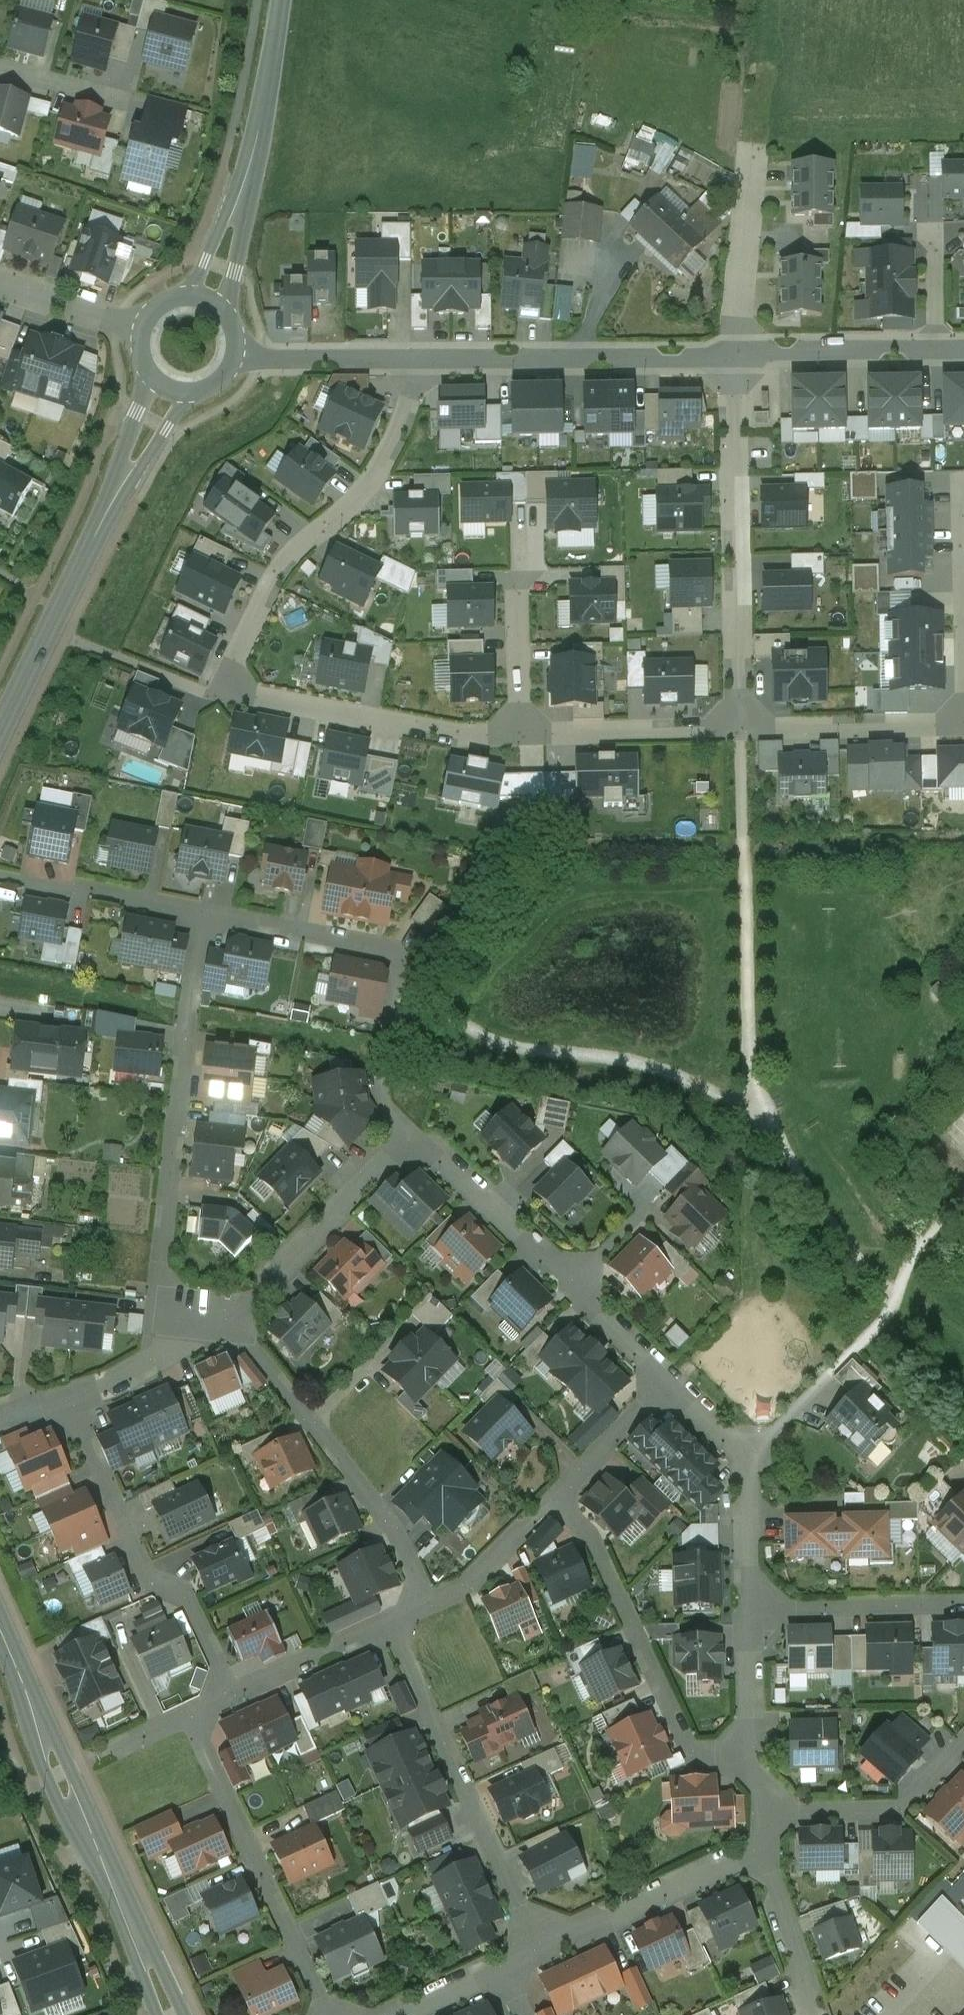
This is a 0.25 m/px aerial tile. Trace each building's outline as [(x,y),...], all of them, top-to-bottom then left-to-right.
[(145,0),(136,31),(152,35),(156,20),(163,22),(167,5),(145,0)] [(52,22),(19,13),(10,48),(43,57),(52,22)] [(163,22),(156,20),(152,35),(145,63),(183,73),(194,31),(163,22)] [(98,28),(84,24),(74,64),(105,72),(108,61),(116,28),(115,28),(99,24),(98,28)] [(136,31),(116,25),(115,28),(116,28),(108,61),(127,66),(136,31)] [(0,91),(0,133),(18,138),(28,99),(0,91)] [(184,113),(151,104),(146,123),(152,124),(179,131),(184,113)] [(99,114),(78,108),(77,114),(66,111),(57,145),(95,156),(99,157),(104,140),(108,122),(98,119),(99,114)] [(149,137),(137,134),(125,179),(158,188),(170,143),(176,145),(179,131),(152,124),(149,137)] [(639,131),(626,168),(663,181),(676,143),(639,131)] [(119,144),(104,140),(99,157),(95,156),(90,174),(110,179),(119,144)] [(576,145),(571,176),(593,180),(598,148),(576,145)] [(0,166),(0,181),(13,186),(18,172),(0,166)] [(833,185),(833,166),(794,166),(794,185),(833,185)] [(944,199),(963,199),(963,166),(944,167),(944,199)] [(833,202),(833,185),(794,185),(794,203),(833,202)] [(901,191),(862,191),(863,227),(901,227),(901,191)] [(682,221),(658,198),(631,227),(677,271),(705,242),(682,221)] [(833,202),(794,203),(794,217),(833,217),(833,202)] [(698,203),(682,221),(705,242),(721,224),(698,203)] [(600,212),(566,209),(563,239),(596,243),(600,212)] [(64,225),(19,210),(5,252),(50,267),(64,225)] [(381,226),(381,246),(395,246),(395,262),(411,262),(411,226),(381,226)] [(120,242),(87,232),(73,273),(106,284),(120,242)] [(155,248),(136,244),(133,255),(153,259),(155,248)] [(393,311),(393,289),(395,289),(395,262),(395,246),(381,246),(359,246),(359,289),(357,289),(357,311),(393,311)] [(525,265),(507,263),(504,290),(506,291),(504,309),(533,312),(543,313),(546,287),(548,269),(545,268),(547,251),(527,249),(525,265)] [(912,320),(912,254),(868,254),(869,320),(912,320)] [(334,257),(308,257),(309,281),(309,282),(310,282),(310,306),(335,306),(334,257)] [(821,279),(820,259),(777,260),(778,280),(821,279)] [(451,266),(423,266),(423,297),(423,310),(428,310),(437,310),(437,316),(451,316),(451,266)] [(479,266),(451,266),(451,316),(465,315),(465,310),(476,310),(479,310),(479,297),(479,266)] [(822,297),(821,279),(778,280),(778,297),(822,297)] [(309,281),(284,281),(285,298),(281,298),(281,313),(285,313),(285,330),(311,330),(310,306),(310,282),(309,282),(309,281)] [(557,289),(546,287),(543,313),(533,312),(532,320),(554,323),(557,289)] [(423,310),(423,297),(411,297),(412,332),(428,332),(428,310),(423,310)] [(491,297),(479,297),(479,310),(476,310),(476,332),(491,332),(491,297)] [(822,297),(778,297),(779,315),(822,314),(822,297)] [(2,323),(0,328),(0,360),(9,363),(12,354),(21,330),(2,323)] [(41,341),(32,338),(26,358),(16,390),(17,391),(41,398),(57,345),(41,340),(41,341)] [(73,350),(57,345),(41,398),(64,406),(65,406),(76,373),(82,354),(73,351),(73,350)] [(9,363),(0,388),(16,393),(17,391),(16,390),(26,358),(12,354),(9,363)] [(95,380),(76,373),(65,406),(64,406),(64,408),(87,415),(92,398),(95,380)] [(929,377),(898,378),(900,440),(931,439),(929,377)] [(845,378),(817,379),(819,440),(847,440),(845,378)] [(898,378),(869,379),(871,441),(900,440),(898,378)] [(945,378),(946,428),(963,427),(963,378),(945,378)] [(817,379),(791,380),(793,441),(819,440),(817,379)] [(560,387),(512,387),(513,437),(561,436),(560,387)] [(632,387),(583,388),(584,438),(634,437),(632,387)] [(382,413),(334,392),(317,429),(365,450),(382,413)] [(679,397),(661,398),(661,432),(661,443),(681,443),(681,432),(698,432),(698,413),(706,414),(702,392),(679,393),(679,397)] [(483,393),(443,394),(443,412),(439,412),(440,432),(476,431),(484,431),(483,408),(483,393)] [(661,432),(661,398),(645,398),(646,433),(661,432)] [(501,408),(483,408),(484,431),(476,431),(476,445),(502,444),(501,408)] [(311,440),(302,453),(331,474),(340,461),(311,440)] [(0,443),(0,465),(3,467),(13,449),(0,443)] [(302,453),(297,451),(276,482),(312,507),(334,475),(331,474),(302,453)] [(0,465),(0,512),(13,519),(33,483),(3,467),(0,465)] [(658,493),(693,492),(692,471),(658,472),(658,493)] [(878,500),(878,473),(852,473),(852,500),(878,500)] [(509,506),(527,506),(526,474),(496,475),(497,488),(509,488),(509,506)] [(558,486),(558,474),(526,474),(527,506),(549,505),(548,487),(558,486)] [(202,508),(255,545),(278,512),(226,475),(202,508)] [(415,477),(415,496),(439,495),(439,497),(451,497),(451,477),(415,477)] [(558,486),(548,487),(549,505),(549,531),(558,531),(558,535),(578,534),(578,529),(595,529),(594,485),(558,486)] [(497,488),(464,489),(465,524),(509,523),(509,506),(509,488),(497,488)] [(811,491),(761,493),(762,533),(812,532),(811,491)] [(693,492),(658,493),(659,532),(700,532),(700,517),(708,516),(707,492),(693,492)] [(934,492),(886,493),(887,537),(935,536),(934,492)] [(415,496),(393,496),(395,539),(441,538),(439,497),(439,495),(415,496)] [(935,536),(887,537),(888,575),(936,574),(935,536)] [(191,559),(194,561),(195,559),(224,573),(234,554),(201,539),(191,559)] [(377,568),(338,549),(322,581),(336,588),(334,592),(348,599),(351,595),(366,603),(376,580),(381,570),(377,568)] [(381,570),(376,580),(409,596),(416,573),(384,558),(377,568),(381,570)] [(224,614),(241,581),(224,573),(195,559),(194,561),(179,593),(224,614)] [(854,566),(855,592),(881,591),(880,565),(854,566)] [(709,566),(671,567),(672,592),(666,592),(666,608),(672,608),(702,607),(710,607),(709,566)] [(614,585),(614,604),(626,604),(625,569),(601,569),(602,585),(614,585)] [(443,591),(474,589),(473,571),(438,572),(439,591),(443,591)] [(809,577),(765,577),(765,613),(810,612),(809,577)] [(602,585),(570,586),(572,625),(615,623),(614,604),(614,585),(602,585)] [(443,591),(444,631),(492,629),(491,589),(474,589),(443,591)] [(171,622),(177,625),(178,624),(204,637),(211,622),(179,607),(171,622)] [(702,607),(672,608),(673,638),(703,637),(702,607)] [(939,612),(891,613),(892,657),(940,656),(939,612)] [(204,637),(178,624),(177,625),(162,656),(201,675),(217,643),(204,637)] [(362,629),(358,651),(371,653),(370,659),(375,660),(374,667),(388,669),(393,644),(362,629)] [(775,657),(790,656),(790,637),(754,637),(754,661),(775,660),(775,657)] [(452,663),(483,662),(482,643),(447,645),(448,663),(452,663)] [(358,651),(327,645),(319,685),(362,694),(370,659),(371,653),(358,651)] [(572,646),(573,661),(593,660),(593,662),(603,662),(603,645),(572,646)] [(644,665),(647,665),(646,654),(627,655),(628,691),(645,691),(644,665)] [(790,656),(775,657),(775,660),(775,702),(825,700),(824,655),(790,656)] [(940,656),(892,657),(892,695),(940,694),(940,656)] [(573,661),(553,661),(554,679),(549,679),(549,685),(594,684),(593,662),(593,660),(573,661)] [(452,663),(454,703),(492,702),(490,662),(483,662),(452,663)] [(647,665),(644,665),(645,691),(646,706),(661,706),(661,708),(678,708),(678,705),(692,704),(692,664),(647,665)] [(136,689),(154,697),(160,683),(138,674),(132,690),(135,691),(136,689)] [(594,684),(549,685),(549,692),(554,692),(554,708),(574,708),(594,707),(594,706),(594,684)] [(154,697),(136,689),(135,691),(119,731),(132,736),(131,739),(151,747),(153,745),(164,749),(165,749),(173,730),(182,709),(154,697)] [(594,707),(574,708),(574,723),(605,722),(604,705),(594,706),(594,707)] [(286,726),(236,717),(229,754),(279,763),(286,726)] [(196,739),(173,730),(165,749),(164,749),(159,763),(188,774),(196,739)] [(370,747),(328,739),(320,777),(362,785),(368,756),(370,747)] [(900,756),(900,742),(864,742),(864,746),(865,783),(865,789),(901,788),(900,756)] [(946,745),(946,787),(963,786),(963,745),(946,745)] [(818,746),(779,747),(781,787),(819,786),(818,746)] [(865,783),(864,746),(846,747),(847,783),(865,783)] [(398,762),(368,756),(362,785),(361,793),(391,798),(398,762)] [(637,756),(577,758),(577,776),(578,798),(578,801),(603,800),(603,809),(624,808),(623,802),(638,801),(637,756)] [(917,756),(900,756),(901,788),(918,787),(917,756)] [(505,771),(451,760),(443,801),(497,811),(500,799),(504,778),(505,771)] [(570,798),(578,798),(577,776),(546,777),(547,810),(570,810),(570,798)] [(546,777),(504,778),(500,799),(521,798),(522,811),(547,810),(546,777)] [(178,796),(162,793),(155,828),(171,832),(178,796)] [(92,799),(74,795),(70,816),(76,817),(74,831),(86,834),(92,799)] [(70,816),(39,810),(30,857),(67,864),(74,831),(76,817),(70,816)] [(250,825),(225,820),(221,839),(230,841),(227,857),(243,860),(250,825)] [(327,825),(308,821),(302,849),(322,853),(327,825)] [(156,835),(114,827),(109,850),(113,851),(110,867),(149,874),(156,835)] [(221,839),(187,833),(183,856),(175,861),(180,868),(179,874),(185,875),(190,883),(198,877),(222,882),(227,857),(230,841),(221,839)] [(307,858),(267,851),(264,870),(270,872),(266,891),(299,897),(307,858)] [(337,856),(322,853),(319,867),(333,870),(333,868),(334,868),(337,856)] [(334,868),(333,868),(333,870),(324,914),(376,924),(377,920),(387,922),(391,901),(405,903),(410,881),(386,876),(387,870),(360,864),(358,873),(334,868)] [(430,896),(411,922),(427,933),(446,907),(430,896)] [(67,909),(28,902),(21,938),(60,945),(67,909)] [(173,930),(129,921),(121,962),(165,971),(172,939),(173,930)] [(83,933),(69,930),(62,965),(76,968),(83,933)] [(187,942),(172,939),(165,971),(181,974),(187,942)] [(271,949),(235,942),(230,945),(228,957),(223,983),(225,983),(263,991),(271,949)] [(228,957),(210,954),(204,989),(223,993),(225,983),(223,983),(228,957)] [(380,970),(336,961),(329,1001),(362,1007),(363,1008),(369,976),(387,979),(380,970)] [(387,979),(369,976),(363,1008),(362,1007),(360,1015),(380,1019),(387,979)] [(136,1021),(97,1014),(95,1038),(120,1040),(120,1038),(134,1039),(136,1021)] [(84,1036),(18,1029),(14,1068),(30,1070),(80,1076),(84,1036)] [(134,1039),(120,1038),(120,1040),(117,1072),(158,1076),(162,1042),(134,1039)] [(271,1047),(250,1043),(249,1053),(255,1054),(255,1055),(270,1057),(271,1047)] [(249,1053),(207,1049),(204,1074),(252,1080),(255,1055),(255,1054),(249,1053)] [(30,1070),(14,1068),(7,1067),(6,1081),(9,1081),(43,1085),(44,1084),(28,1082),(30,1070)] [(252,1080),(204,1074),(201,1100),(249,1106),(252,1080)] [(361,1075),(315,1082),(321,1122),(326,1125),(350,1142),(378,1113),(365,1104),(361,1075)] [(43,1085),(9,1081),(8,1094),(33,1097),(32,1105),(41,1106),(43,1085)] [(0,1093),(0,1142),(22,1144),(25,1121),(31,1122),(32,1105),(33,1097),(8,1094),(0,1093)] [(570,1105),(541,1099),(535,1127),(565,1133),(570,1105)] [(511,1110),(483,1138),(495,1150),(493,1152),(502,1160),(505,1157),(517,1168),(543,1141),(511,1110)] [(350,1142),(326,1125),(316,1138),(330,1147),(340,1153),(350,1142)] [(621,1132),(616,1137),(616,1143),(605,1154),(616,1165),(615,1166),(626,1177),(627,1175),(636,1185),(648,1173),(663,1158),(662,1157),(652,1147),(652,1141),(645,1134),(639,1134),(632,1127),(627,1132),(621,1132)] [(245,1133),(200,1128),(199,1139),(197,1139),(195,1163),(196,1163),(195,1179),(230,1183),(233,1156),(242,1157),(245,1133)] [(316,1138),(303,1131),(288,1145),(291,1148),(292,1147),(311,1166),(330,1147),(316,1138)] [(555,1175),(566,1164),(575,1154),(564,1143),(545,1162),(555,1175)] [(291,1148),(260,1179),(287,1206),(319,1174),(311,1166),(292,1147),(291,1148)] [(671,1148),(662,1157),(663,1158),(648,1173),(665,1190),(689,1165),(671,1148)] [(47,1159),(15,1156),(14,1167),(15,1167),(13,1182),(33,1184),(43,1185),(47,1159)] [(555,1175),(536,1194),(560,1217),(576,1202),(578,1204),(592,1190),(566,1164),(555,1175)] [(0,1165),(0,1206),(10,1207),(13,1182),(15,1167),(14,1167),(0,1165)] [(689,1165),(665,1190),(681,1205),(696,1190),(696,1191),(705,1182),(689,1165)] [(404,1188),(387,1206),(388,1207),(415,1234),(447,1202),(418,1174),(404,1188)] [(395,1179),(371,1203),(382,1213),(388,1207),(387,1206),(404,1188),(395,1179)] [(33,1184),(13,1182),(10,1207),(24,1208),(30,1203),(33,1184)] [(681,1205),(668,1218),(680,1230),(674,1235),(687,1247),(692,1242),(696,1246),(724,1218),(696,1191),(696,1190),(681,1205)] [(228,1211),(202,1208),(198,1241),(220,1243),(235,1258),(258,1234),(239,1216),(240,1215),(235,1212),(231,1210),(228,1210),(228,1211)] [(276,1233),(253,1211),(245,1219),(268,1241),(276,1233)] [(466,1221),(460,1227),(451,1217),(435,1233),(445,1243),(440,1248),(448,1256),(440,1264),(456,1280),(464,1272),(471,1279),(500,1249),(489,1238),(486,1241),(466,1221)] [(0,1229),(0,1268),(12,1269),(13,1257),(37,1260),(39,1248),(41,1225),(23,1223),(22,1232),(0,1229)] [(64,1228),(41,1225),(39,1248),(51,1249),(53,1238),(62,1239),(64,1228)] [(435,1233),(425,1243),(426,1243),(436,1252),(440,1248),(445,1243),(435,1233)] [(655,1255),(640,1241),(612,1269),(641,1297),(668,1270),(669,1269),(655,1255)] [(355,1254),(345,1244),(337,1253),(330,1253),(330,1260),(317,1273),(345,1300),(354,1291),(357,1294),(367,1284),(364,1281),(380,1264),(375,1259),(362,1246),(355,1254)] [(691,1269),(666,1244),(655,1255),(669,1269),(668,1270),(679,1281),(691,1269)] [(392,1258),(384,1249),(375,1259),(380,1264),(383,1267),(392,1258)] [(498,1272),(471,1299),(485,1312),(491,1306),(490,1305),(510,1284),(498,1272)] [(549,1302),(520,1274),(510,1284),(490,1305),(491,1306),(507,1321),(509,1318),(522,1330),(549,1302)] [(40,1303),(42,1303),(43,1290),(30,1288),(28,1303),(26,1319),(38,1321),(40,1303)] [(346,1319),(320,1294),(308,1306),(328,1325),(327,1326),(333,1332),(346,1319)] [(430,1295),(411,1315),(426,1330),(433,1337),(435,1336),(453,1318),(430,1295)] [(290,1312),(287,1308),(277,1318),(281,1321),(269,1333),(294,1357),(303,1348),(306,1350),(316,1340),(314,1338),(327,1326),(328,1325),(308,1306),(302,1299),(290,1312)] [(10,1301),(0,1300),(0,1346),(5,1347),(8,1329),(10,1301)] [(26,1319),(28,1303),(10,1301),(8,1329),(25,1330),(26,1319)] [(42,1303),(40,1303),(38,1321),(48,1322),(45,1347),(70,1350),(75,1307),(42,1303)] [(114,1311),(75,1307),(70,1350),(87,1351),(88,1343),(101,1345),(103,1328),(112,1329),(114,1311)] [(143,1318),(131,1316),(129,1333),(142,1334),(143,1318)] [(588,1346),(571,1329),(555,1345),(543,1358),(544,1359),(557,1372),(553,1375),(583,1404),(586,1401),(598,1412),(599,1413),(605,1406),(627,1385),(600,1358),(603,1355),(591,1344),(588,1346)] [(433,1337),(426,1330),(415,1342),(408,1343),(401,1350),(434,1383),(455,1362),(438,1345),(441,1342),(435,1336),(433,1337)] [(543,1334),(518,1359),(531,1372),(544,1359),(543,1358),(555,1345),(543,1334)] [(434,1383),(401,1350),(393,1358),(394,1364),(384,1374),(415,1403),(434,1383)] [(227,1356),(194,1371),(210,1405),(242,1391),(242,1389),(231,1365),(227,1356)] [(244,1356),(235,1363),(231,1365),(242,1389),(252,1385),(257,1392),(267,1384),(244,1356)] [(881,1390),(852,1361),(834,1380),(852,1398),(862,1388),(873,1398),(881,1390)] [(517,1400),(497,1381),(479,1399),(489,1409),(497,1400),(508,1410),(517,1400)] [(203,1420),(189,1387),(170,1395),(185,1428),(203,1420)] [(873,1398),(862,1388),(852,1398),(828,1422),(866,1459),(881,1443),(884,1445),(888,1446),(892,1445),(895,1442),(896,1438),(896,1434),(893,1431),(895,1429),(883,1417),(887,1413),(873,1398)] [(168,1390),(134,1405),(135,1406),(154,1448),(187,1434),(185,1428),(170,1395),(168,1390)] [(489,1409),(464,1434),(487,1457),(496,1447),(502,1452),(512,1442),(518,1448),(532,1434),(508,1410),(497,1400),(489,1409)] [(154,1448),(135,1406),(110,1417),(117,1433),(129,1461),(130,1461),(155,1450),(154,1448)] [(598,1412),(579,1431),(591,1442),(616,1417),(605,1406),(599,1413),(598,1412)] [(651,1421),(631,1442),(642,1453),(662,1433),(651,1421)] [(694,1445),(672,1423),(662,1433),(642,1453),(665,1475),(694,1445)] [(27,1430),(3,1441),(7,1451),(31,1440),(27,1430)] [(31,1440),(7,1451),(16,1472),(60,1453),(51,1432),(31,1440)] [(117,1433),(100,1440),(114,1471),(131,1463),(130,1461),(129,1461),(117,1433)] [(273,1434),(240,1450),(248,1467),(259,1461),(259,1460),(274,1453),(273,1451),(280,1448),(273,1434)] [(280,1448),(273,1451),(274,1453),(259,1460),(259,1461),(273,1490),(313,1471),(305,1454),(303,1454),(296,1440),(280,1448)] [(694,1445),(665,1475),(687,1498),(707,1477),(717,1468),(694,1445)] [(60,1453),(16,1472),(26,1493),(33,1490),(64,1476),(69,1474),(60,1453)] [(475,1489),(443,1456),(394,1505),(414,1524),(421,1517),(435,1530),(443,1522),(453,1533),(482,1503),(471,1493),(475,1489)] [(64,1476),(33,1490),(37,1501),(69,1487),(64,1476)] [(707,1477),(687,1498),(700,1511),(720,1490),(707,1477)] [(607,1480),(583,1504),(597,1518),(597,1523),(605,1531),(610,1531),(616,1537),(635,1518),(646,1529),(659,1516),(650,1507),(642,1515),(626,1498),(607,1480)] [(669,1505),(644,1480),(626,1498),(642,1515),(650,1507),(659,1516),(669,1505)] [(959,1500),(940,1481),(917,1504),(918,1522),(918,1510),(934,1526),(935,1525),(959,1500)] [(171,1482),(139,1497),(146,1513),(155,1508),(154,1507),(178,1496),(171,1482)] [(178,1496),(154,1507),(155,1508),(170,1540),(214,1519),(198,1486),(178,1496)] [(69,1487),(37,1501),(42,1512),(74,1498),(69,1487)] [(74,1498),(42,1512),(51,1533),(95,1514),(86,1493),(74,1498)] [(317,1493),(288,1507),(297,1527),(309,1522),(306,1516),(323,1508),(317,1493)] [(935,1525),(963,1555),(963,1554),(963,1495),(959,1500),(935,1525)] [(323,1508),(306,1516),(309,1522),(321,1549),(361,1530),(352,1513),(349,1514),(342,1499),(323,1508)] [(917,1504),(885,1504),(885,1519),(885,1522),(918,1522),(917,1504)] [(717,1507),(705,1507),(706,1525),(718,1525),(717,1507)] [(258,1512),(229,1526),(237,1543),(266,1530),(258,1512)] [(95,1514),(51,1533),(61,1554),(72,1548),(86,1543),(104,1534),(95,1514)] [(885,1519),(844,1520),(844,1525),(845,1552),(845,1560),(870,1560),(870,1566),(893,1565),(892,1546),(886,1546),(885,1522),(885,1519)] [(832,1520),(787,1521),(787,1559),(833,1558),(832,1526),(832,1520)] [(563,1532),(551,1521),(534,1537),(545,1548),(552,1541),(553,1542),(563,1532)] [(844,1525),(832,1526),(833,1552),(845,1552),(844,1525)] [(104,1534),(86,1543),(91,1553),(102,1549),(109,1545),(104,1534)] [(545,1548),(534,1537),(526,1546),(538,1558),(539,1557),(539,1556),(545,1548)] [(573,1553),(563,1558),(562,1555),(559,1556),(553,1542),(552,1541),(545,1548),(539,1556),(539,1557),(543,1564),(537,1567),(550,1594),(559,1589),(563,1598),(578,1591),(577,1588),(587,1583),(573,1553)] [(86,1543),(72,1548),(77,1559),(91,1553),(86,1543)] [(231,1544),(194,1561),(209,1593),(237,1580),(239,1585),(252,1579),(246,1566),(243,1568),(231,1544)] [(77,1559),(69,1563),(75,1577),(85,1573),(85,1572),(107,1562),(102,1549),(77,1559)] [(380,1550),(340,1569),(357,1605),(357,1606),(373,1599),(397,1588),(391,1575),(392,1575),(386,1563),(380,1550)] [(107,1562),(85,1572),(85,1573),(100,1607),(130,1594),(115,1559),(107,1562)] [(720,1606),(718,1559),(675,1559),(676,1607),(720,1606)] [(524,1570),(513,1575),(519,1588),(521,1593),(532,1588),(524,1570)] [(506,1590),(492,1597),(494,1599),(482,1604),(498,1639),(535,1622),(528,1607),(521,1593),(519,1588),(508,1593),(506,1590)] [(532,1588),(521,1593),(528,1607),(539,1602),(532,1588)] [(357,1605),(340,1613),(348,1629),(380,1614),(373,1599),(357,1606),(357,1605)] [(267,1614),(227,1632),(242,1665),(259,1657),(282,1646),(267,1614)] [(102,1620),(76,1631),(83,1646),(97,1639),(99,1645),(111,1640),(102,1620)] [(174,1624),(132,1643),(149,1680),(190,1661),(174,1624)] [(679,1640),(679,1626),(643,1627),(650,1642),(675,1642),(675,1640),(679,1640)] [(958,1676),(956,1627),(933,1627),(933,1650),(934,1677),(958,1676)] [(909,1628),(868,1629),(868,1637),(869,1671),(910,1670),(909,1628)] [(817,1630),(817,1632),(801,1632),(801,1631),(788,1631),(789,1674),(831,1673),(830,1662),(851,1662),(850,1638),(830,1638),(830,1630),(817,1630)] [(868,1637),(851,1638),(851,1673),(851,1674),(869,1673),(869,1671),(868,1637)] [(83,1646),(57,1658),(62,1668),(59,1669),(74,1701),(77,1700),(81,1710),(121,1692),(99,1645),(97,1639),(83,1646)] [(679,1640),(675,1640),(675,1642),(676,1667),(686,1677),(700,1677),(700,1683),(719,1682),(719,1664),(721,1664),(721,1652),(719,1652),(718,1639),(679,1640)] [(598,1641),(565,1656),(575,1678),(585,1674),(582,1668),(606,1657),(598,1641)] [(282,1646),(259,1657),(264,1668),(287,1657),(282,1646)] [(934,1677),(933,1650),(921,1650),(922,1677),(934,1677)] [(606,1657),(582,1668),(585,1674),(591,1688),(590,1692),(594,1700),(598,1701),(599,1705),(635,1688),(619,1652),(606,1657)] [(369,1659),(331,1676),(346,1709),(345,1709),(347,1712),(368,1702),(365,1696),(382,1688),(369,1659)] [(851,1673),(851,1662),(830,1662),(831,1673),(851,1673)] [(531,1672),(502,1685),(510,1702),(516,1699),(517,1700),(539,1690),(531,1672)] [(331,1676),(301,1690),(317,1723),(345,1709),(346,1709),(331,1676)] [(417,1712),(405,1686),(391,1693),(403,1718),(417,1712)] [(483,1718),(474,1723),(476,1728),(463,1734),(476,1762),(500,1751),(499,1749),(519,1739),(518,1735),(530,1729),(517,1700),(516,1699),(510,1702),(492,1710),(493,1712),(482,1717),(483,1718)] [(276,1702),(249,1714),(268,1754),(293,1742),(295,1742),(287,1725),(276,1702)] [(633,1702),(601,1717),(609,1735),(641,1720),(633,1702)] [(850,1711),(817,1712),(817,1726),(834,1726),(835,1733),(850,1732),(850,1711)] [(249,1714),(222,1727),(233,1750),(240,1767),(242,1766),(268,1754),(249,1714)] [(609,1735),(614,1748),(609,1751),(617,1768),(623,1766),(629,1779),(669,1760),(662,1745),(665,1743),(659,1731),(656,1732),(649,1717),(641,1720),(609,1735)] [(316,1751),(301,1718),(287,1725),(295,1742),(293,1742),(301,1758),(316,1751)] [(396,1721),(365,1736),(373,1754),(376,1752),(376,1751),(404,1738),(396,1721)] [(927,1742),(904,1721),(893,1733),(916,1753),(927,1742)] [(817,1726),(790,1727),(791,1770),(819,1769),(819,1773),(839,1772),(838,1749),(835,1749),(835,1733),(834,1726),(817,1726)] [(893,1733),(886,1727),(875,1739),(879,1742),(864,1759),(894,1785),(911,1767),(909,1765),(917,1756),(919,1758),(920,1757),(916,1753),(893,1733)] [(404,1738),(376,1751),(376,1752),(382,1765),(373,1769),(395,1816),(404,1812),(410,1824),(410,1826),(439,1813),(449,1808),(442,1794),(445,1793),(444,1791),(440,1793),(435,1781),(438,1779),(438,1778),(435,1779),(414,1733),(404,1738)] [(240,1767),(233,1750),(218,1757),(233,1789),(249,1782),(242,1766),(240,1767)] [(554,1750),(521,1765),(526,1777),(535,1773),(538,1781),(563,1770),(554,1750)] [(526,1777),(491,1794),(504,1823),(519,1816),(520,1818),(526,1821),(534,1817),(536,1811),(535,1809),(548,1803),(538,1781),(535,1773),(526,1777)] [(926,1816),(952,1840),(963,1828),(963,1779),(962,1777),(926,1816)] [(699,1781),(690,1781),(687,1784),(671,1785),(673,1827),(716,1824),(717,1824),(716,1798),(715,1782),(702,1783),(699,1781)] [(345,1801),(358,1796),(354,1784),(341,1789),(345,1801)] [(336,1793),(304,1808),(312,1826),(344,1811),(336,1793)] [(732,1798),(716,1798),(717,1824),(716,1824),(716,1828),(733,1827),(732,1798)] [(169,1813),(136,1828),(150,1859),(172,1849),(169,1842),(180,1837),(169,1813)] [(439,1813),(410,1826),(410,1824),(406,1826),(419,1853),(451,1838),(439,1813)] [(180,1837),(169,1842),(172,1849),(185,1876),(199,1869),(200,1871),(214,1865),(213,1863),(228,1856),(213,1822),(180,1837)] [(557,1829),(525,1844),(531,1856),(562,1839),(557,1829)] [(299,1835),(288,1840),(289,1842),(274,1849),(282,1866),(284,1865),(292,1882),(303,1876),(304,1879),(319,1872),(317,1870),(329,1864),(321,1848),(324,1847),(316,1830),(300,1837),(299,1835)] [(826,1832),(813,1832),(813,1834),(800,1834),(801,1870),(839,1869),(840,1869),(840,1846),(840,1834),(826,1834),(826,1832)] [(897,1832),(882,1833),(882,1837),(874,1837),(874,1853),(875,1881),(876,1881),(910,1880),(909,1836),(897,1836),(897,1832)] [(531,1856),(522,1861),(539,1894),(554,1887),(556,1891),(571,1883),(570,1882),(587,1873),(580,1859),(574,1862),(562,1839),(531,1856)] [(858,1853),(858,1846),(840,1846),(840,1869),(839,1869),(839,1878),(859,1878),(858,1853)] [(459,1851),(427,1866),(434,1881),(466,1865),(459,1851)] [(874,1853),(858,1853),(859,1878),(859,1889),(876,1889),(876,1881),(875,1881),(874,1853)] [(0,1866),(0,1919),(45,1905),(29,1857),(0,1866)] [(466,1865),(434,1881),(447,1909),(487,1891),(474,1862),(466,1865)] [(240,1882),(204,1898),(221,1935),(257,1918),(240,1882)] [(378,1884),(347,1898),(358,1922),(361,1921),(389,1908),(378,1884)] [(187,1891),(164,1901),(174,1925),(190,1918),(186,1910),(194,1906),(187,1891)] [(487,1891),(447,1909),(460,1938),(487,1926),(500,1920),(487,1891)] [(713,1903),(701,1908),(715,1940),(734,1947),(738,1935),(755,1928),(749,1915),(752,1913),(745,1897),(741,1899),(738,1891),(721,1899),(715,1897),(713,1903)] [(942,1900),(918,1925),(963,1971),(963,1922),(942,1900)] [(648,1931),(635,1937),(650,1971),(681,1957),(687,1954),(679,1937),(671,1920),(658,1926),(657,1924),(647,1929),(648,1931)] [(859,1950),(849,1920),(814,1932),(825,1962),(859,1950)] [(358,1922),(317,1941),(327,1964),(330,1963),(337,1979),(365,1967),(366,1969),(382,1961),(375,1945),(372,1946),(361,1921),(358,1922)] [(487,1926),(460,1938),(467,1953),(493,1941),(487,1926)] [(693,1931),(679,1937),(687,1954),(681,1957),(688,1973),(708,1963),(693,1931)] [(9,1962),(29,2014),(34,2014),(86,1995),(66,1941),(9,1962)] [(604,1951),(573,1966),(590,2002),(621,1987),(604,1951)] [(208,1955),(194,1959),(198,1975),(213,1972),(208,1955)] [(750,1967),(759,1985),(780,1974),(772,1956),(750,1967)] [(542,1980),(558,2014),(561,2014),(590,2002),(573,1966),(542,1980)] [(241,1990),(252,2014),(271,2014),(297,2003),(282,1971),(241,1990)] [(652,2004),(637,1971),(623,1978),(638,2010),(652,2004)] [(733,1999),(738,2014),(742,2014),(772,2004),(765,1984),(733,1999)] [(0,1990),(0,2012),(1,2014),(20,2014),(9,1986),(0,1990)] [(742,2014),(784,2014),(779,2002),(772,2004),(742,2014)] [(467,2014),(490,2014),(486,2006),(467,2014)]
